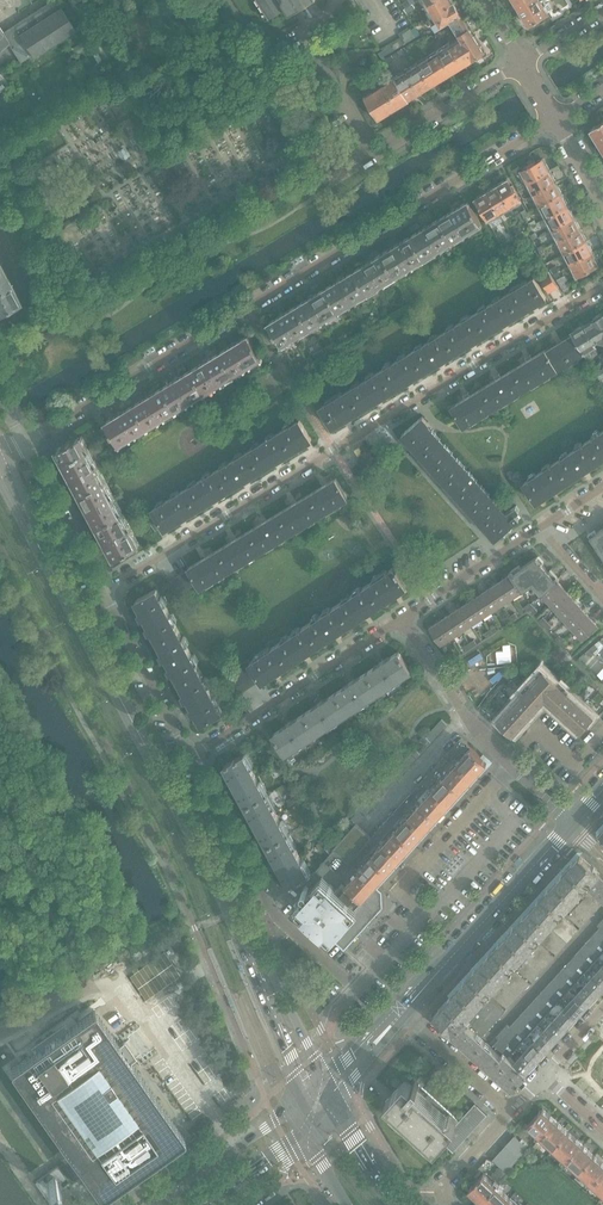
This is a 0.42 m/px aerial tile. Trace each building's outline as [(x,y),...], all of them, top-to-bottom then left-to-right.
[(8,40),(20,61),(25,58),(28,62),(35,58),(33,56),(75,29),(60,7),(59,8),(54,0),(53,0),(3,32),(0,28),(0,45),(8,40)] [(265,11),(262,13),(266,19),(269,17),(286,7),(290,13),(300,7),(310,0),(258,0),(265,11)] [(402,4),(405,8),(411,4),(409,0),(408,0),(402,4)] [(430,16),(453,2),(452,0),(421,0),(430,16)] [(515,4),(518,8),(529,25),(549,13),(553,10),(548,2),(544,4),(541,0),(513,0),(515,4)] [(453,2),(430,16),(434,22),(432,23),(435,28),(449,20),(460,13),(459,11),(453,2)] [(405,8),(404,9),(407,14),(416,9),(412,4),(411,4),(405,8)] [(449,20),(452,25),(461,38),(461,37),(474,60),(482,55),(481,54),(484,52),(477,41),(479,40),(475,34),(473,36),(468,27),(470,26),(467,21),(465,22),(460,13),(449,20)] [(411,29),(410,29),(413,33),(415,37),(419,34),(414,26),(411,29)] [(410,28),(402,33),(403,35),(404,38),(405,38),(406,38),(408,36),(413,33),(410,29),(411,29),(410,28)] [(443,30),(437,33),(440,38),(446,35),(443,30)] [(461,38),(428,57),(441,80),(449,75),(448,74),(450,73),(464,64),(466,63),(467,64),(474,60),(461,37),(461,38)] [(402,49),(397,51),(401,58),(406,55),(402,49)] [(103,62),(96,50),(92,53),(99,63),(99,64),(103,62)] [(381,51),(377,53),(382,61),(383,60),(386,58),(385,58),(384,56),(381,51)] [(428,57),(395,78),(409,100),(416,96),(415,94),(417,93),(431,84),(434,83),(435,84),(441,80),(428,57)] [(89,77),(102,69),(99,64),(99,63),(86,71),(89,77)] [(384,85),(365,96),(379,119),(398,107),(403,104),(409,100),(395,78),(384,85)] [(65,81),(46,92),(53,103),(71,91),(65,81)] [(107,84),(99,89),(108,103),(115,98),(107,84)] [(34,103),(39,111),(52,103),(47,95),(34,103)] [(590,129),(599,144),(601,147),(602,150),(602,121),(590,129)] [(123,147),(118,150),(121,156),(123,156),(125,159),(128,158),(125,154),(127,153),(123,147)] [(527,167),(521,170),(527,182),(533,179),(533,178),(540,174),(541,175),(549,171),(548,170),(549,169),(546,164),(545,163),(542,159),(536,162),(535,160),(526,165),(527,167)] [(533,179),(527,182),(534,194),(539,191),(540,190),(546,186),(548,187),(555,183),(555,182),(555,180),(552,175),(551,175),(549,171),(541,175),(540,174),(533,178),(533,179)] [(504,180),(496,185),(501,193),(503,194),(507,200),(506,202),(509,206),(520,199),(517,195),(518,194),(512,185),(511,185),(508,179),(505,181),(504,180)] [(539,191),(534,194),(540,205),(545,202),(546,201),(552,198),(554,198),(561,195),(561,194),(561,192),(559,187),(557,186),(555,183),(548,187),(546,186),(540,190),(539,191)] [(494,187),(485,192),(491,200),(492,200),(496,207),(496,208),(498,212),(509,206),(506,202),(507,200),(503,194),(501,193),(496,185),(497,186),(494,188),(494,187)] [(483,193),(474,198),(487,219),(498,212),(496,208),(496,207),(492,200),(491,200),(485,192),(486,193),(483,194),(483,193)] [(545,202),(540,205),(546,217),(552,214),(552,213),(558,210),(560,210),(567,206),(567,205),(567,204),(565,199),(563,198),(561,195),(554,198),(552,198),(546,201),(545,202)] [(450,211),(438,219),(452,241),(481,224),(467,201),(455,208),(450,211)] [(552,214),(546,217),(552,229),(558,226),(559,225),(565,221),(566,222),(573,218),(573,217),(573,215),(571,210),(569,210),(567,206),(560,210),(558,210),(552,213),(552,214)] [(558,226),(552,229),(559,241),(564,238),(565,236),(571,233),(572,233),(580,230),(579,229),(580,227),(577,222),(575,222),(573,218),(566,222),(565,221),(559,225),(558,226)] [(422,229),(410,236),(424,258),(452,241),(438,219),(427,226),(422,229)] [(578,245),(586,241),(585,240),(586,239),(583,234),(582,233),(580,230),(572,233),(571,233),(565,236),(564,238),(559,241),(565,252),(571,249),(571,248),(577,245),(578,245)] [(523,231),(515,235),(518,240),(525,235),(525,234),(523,231)] [(394,246),(382,253),(395,276),(424,258),(410,236),(398,243),(394,246)] [(571,249),(565,252),(571,264),(577,261),(577,259),(583,256),(585,257),(592,253),(592,252),(592,250),(589,246),(588,245),(586,241),(578,245),(577,245),(571,248),(571,249)] [(365,264),(353,271),(367,293),(395,276),(382,253),(369,261),(365,264)] [(577,261),(571,264),(577,276),(578,276),(583,273),(584,274),(592,269),(598,265),(598,264),(598,262),(596,257),(594,257),(592,253),(585,257),(583,256),(577,259),(577,261)] [(20,300),(20,299),(2,266),(0,267),(0,311),(20,300)] [(337,281),(325,288),(339,310),(367,293),(353,271),(341,278),(337,281)] [(549,272),(540,277),(548,292),(558,286),(549,272)] [(564,275),(557,279),(564,292),(569,289),(564,282),(567,280),(564,275)] [(534,277),(506,295),(518,314),(526,310),(531,306),(535,304),(537,303),(536,303),(543,299),(546,297),(534,277)] [(308,298),(296,306),(310,328),(339,310),(325,288),(313,295),(308,298)] [(506,295),(474,314),(486,333),(494,329),(500,325),(504,323),(511,319),(518,314),(506,295)] [(280,316),(267,323),(281,346),(310,328),(296,306),(284,313),(280,316)] [(584,326),(594,343),(595,345),(598,343),(602,344),(602,343),(602,314),(602,315),(601,313),(593,318),(594,320),(587,324),(585,325),(584,326)] [(474,314),(443,333),(455,353),(462,348),(469,344),(473,342),(479,338),(486,333),(474,314)] [(573,332),(571,334),(572,335),(582,351),(584,353),(587,357),(590,355),(589,352),(595,348),(595,345),(594,343),(584,326),(583,324),(576,329),(577,330),(575,331),(573,332)] [(443,333),(411,352),(423,372),(431,367),(437,364),(441,361),(447,357),(455,353),(443,333)] [(231,346),(220,352),(233,375),(261,358),(248,335),(235,343),(231,346)] [(561,342),(559,343),(571,363),(578,358),(577,357),(583,354),(582,353),(584,353),(582,351),(572,335),(561,342)] [(557,344),(546,351),(556,367),(557,369),(558,368),(559,369),(564,366),(564,367),(571,363),(559,343),(557,344)] [(527,360),(514,369),(526,388),(557,369),(556,367),(546,351),(545,349),(531,358),(527,360)] [(202,363),(191,369),(205,392),(233,375),(220,352),(207,360),(202,363)] [(411,352),(379,371),(392,391),(399,386),(399,387),(405,383),(410,380),(416,376),(423,372),(411,352)] [(311,357),(307,360),(310,366),(315,363),(311,357)] [(298,361),(294,364),(298,372),(303,369),(298,361)] [(174,380),(163,387),(177,409),(205,392),(191,369),(179,377),(174,380)] [(496,379),(483,387),(494,407),(526,388),(514,369),(500,377),(496,379)] [(379,371),(347,390),(360,410),(367,406),(374,402),(378,400),(384,396),(392,391),(379,371)] [(145,397),(134,405),(147,427),(161,419),(177,409),(163,387),(161,388),(150,395),(145,397)] [(465,398),(451,406),(464,426),(494,407),(483,387),(469,396),(465,398)] [(347,390),(320,407),(332,427),(343,421),(347,418),(352,415),(360,410),(347,390)] [(118,415),(104,423),(107,426),(114,438),(118,445),(147,427),(134,405),(122,412),(118,415)] [(422,416),(402,435),(408,442),(409,441),(411,443),(412,445),(421,455),(437,440),(425,427),(429,423),(428,422),(429,422),(425,417),(424,418),(422,416)] [(299,420),(279,432),(291,452),(299,447),(306,443),(309,441),(311,440),(299,420)] [(101,430),(100,430),(108,442),(114,438),(107,426),(101,430)] [(588,441),(601,459),(601,461),(602,460),(602,431),(600,433),(598,430),(592,434),(593,435),(592,435),(593,437),(588,441)] [(279,432),(248,451),(259,471),(267,466),(267,467),(273,463),(277,461),(284,456),(291,452),(279,432)] [(71,441),(56,449),(63,463),(89,449),(82,435),(71,441)] [(437,440),(421,455),(423,457),(425,458),(434,469),(450,455),(437,440)] [(576,449),(572,451),(585,470),(586,469),(593,465),(593,466),(601,461),(601,459),(588,441),(582,444),(581,442),(580,443),(580,442),(574,446),(576,449)] [(89,449),(63,463),(70,476),(72,481),(80,494),(106,481),(89,449)] [(248,451),(216,471),(228,490),(236,486),(242,482),(246,480),(252,476),(252,475),(259,471),(248,451)] [(561,458),(556,462),(569,480),(569,482),(576,477),(576,476),(582,472),(585,470),(572,451),(568,454),(566,451),(560,455),(561,456),(560,456),(561,458)] [(450,455),(434,469),(436,471),(437,472),(446,482),(462,469),(450,455)] [(544,470),(540,472),(552,491),(554,490),(561,486),(561,487),(569,482),(569,480),(556,462),(550,465),(549,463),(548,464),(542,467),(544,470)] [(462,469),(446,482),(448,484),(449,486),(458,496),(474,482),(462,469)] [(216,471),(184,490),(196,509),(204,505),(210,501),(214,499),(221,495),(228,490),(216,471)] [(529,479),(523,483),(524,484),(536,502),(538,501),(539,502),(545,498),(544,497),(550,493),(552,491),(540,472),(536,475),(534,472),(528,476),(529,477),(528,477),(529,479)] [(322,487),(309,494),(320,514),(347,498),(336,478),(326,484),(322,487)] [(106,481),(80,494),(87,508),(89,513),(97,526),(123,512),(106,481)] [(474,482),(458,496),(460,498),(462,500),(471,510),(486,496),(474,482)] [(161,504),(153,509),(155,513),(161,523),(162,525),(164,529),(167,528),(166,527),(172,524),(179,520),(183,518),(189,514),(196,509),(184,490),(161,504)] [(292,505),(279,512),(291,532),(320,514),(309,494),(296,502),(292,505)] [(486,496),(471,510),(472,512),(474,513),(483,524),(498,509),(486,496)] [(498,509),(483,524),(484,525),(486,527),(495,538),(504,530),(509,526),(514,522),(514,521),(514,520),(515,522),(520,517),(517,513),(519,510),(515,505),(503,515),(498,509)] [(123,512),(97,526),(104,540),(106,545),(114,558),(139,544),(123,512)] [(262,523),(249,531),(260,551),(291,532),(279,512),(266,520),(262,523)] [(155,513),(148,518),(156,529),(161,526),(162,525),(161,523),(155,513)] [(588,534),(590,537),(602,557),(602,528),(597,532),(595,529),(588,534)] [(232,541),(219,549),(231,568),(260,551),(249,531),(236,539),(232,541)] [(202,559),(188,567),(190,570),(197,582),(200,587),(231,568),(219,549),(206,557),(202,559)] [(512,570),(509,572),(510,574),(522,592),(532,585),(541,595),(559,579),(557,576),(551,569),(549,571),(548,571),(542,563),(544,561),(540,556),(537,559),(536,557),(521,567),(520,564),(512,569),(512,570)] [(394,567),(367,584),(380,603),(393,595),(397,592),(406,586),(399,575),(400,574),(397,569),(396,570),(394,567)] [(190,570),(183,574),(191,586),(197,582),(190,570)] [(183,574),(177,577),(185,590),(191,586),(183,574)] [(510,574),(501,581),(512,598),(522,592),(510,574)] [(177,577),(171,581),(179,594),(185,590),(177,577)] [(559,579),(541,595),(549,604),(565,590),(557,581),(560,579),(559,579)] [(501,581),(490,588),(502,605),(512,598),(501,581)] [(367,584),(337,604),(350,623),(362,615),(366,612),(380,603),(367,584)] [(156,588),(136,599),(146,619),(148,622),(158,641),(161,639),(178,630),(161,597),(156,588)] [(490,588),(480,594),(492,612),(502,605),(490,588)] [(565,590),(549,604),(558,613),(573,599),(565,590)] [(480,594),(470,601),(482,618),(492,612),(480,594)] [(573,599),(558,613),(566,622),(581,608),(573,599)] [(470,601),(460,608),(471,625),(482,618),(470,601)] [(530,603),(525,607),(527,611),(529,610),(534,607),(530,603)] [(337,604),(307,624),(319,643),(332,635),(336,632),(350,623),(337,604)] [(460,608),(450,614),(461,632),(471,625),(460,608)] [(581,608),(566,622),(574,631),(589,617),(581,608)] [(450,614),(440,621),(451,638),(461,632),(450,614)] [(543,617),(539,621),(543,625),(547,622),(543,617)] [(589,617),(574,631),(582,640),(598,626),(589,617)] [(440,621),(429,628),(441,645),(451,638),(440,621)] [(547,622),(543,625),(548,630),(552,627),(547,622)] [(307,624),(277,644),(289,663),(302,655),(306,652),(319,643),(307,624)] [(495,626),(489,630),(492,634),(497,631),(495,626)] [(161,639),(158,641),(161,647),(167,659),(169,663),(179,681),(200,670),(178,630),(161,639)] [(559,635),(555,639),(560,644),(564,640),(559,635)] [(564,640),(560,644),(564,648),(568,645),(564,640)] [(250,661),(249,662),(253,667),(261,679),(262,681),(271,675),(276,672),(289,663),(277,644),(250,661)] [(595,644),(590,648),(593,652),(598,648),(595,644)] [(590,648),(585,652),(589,657),(593,652),(590,648)] [(398,651),(381,663),(367,672),(379,691),(411,670),(398,651)] [(454,653),(448,657),(451,661),(457,658),(454,653)] [(249,660),(225,675),(230,682),(235,678),(241,674),(247,670),(253,667),(249,662),(250,661),(249,660)] [(253,667),(247,670),(255,683),(261,679),(253,667)] [(522,688),(522,689),(520,692),(519,691),(495,718),(497,721),(513,735),(515,737),(545,703),(578,733),(580,731),(594,716),(596,713),(570,689),(569,689),(566,686),(567,686),(559,679),(557,682),(541,667),(536,673),(538,676),(531,684),(528,682),(522,688)] [(200,670),(179,681),(201,722),(222,711),(200,670)] [(247,670),(241,674),(249,686),(255,683),(247,670)] [(367,672),(349,683),(336,692),(348,711),(379,691),(367,672)] [(249,686),(241,674),(235,678),(243,690),(249,686)] [(243,690),(235,678),(230,682),(237,694),(243,690)] [(336,692),(319,704),(305,713),(317,731),(348,711),(336,692)] [(499,701),(503,696),(500,692),(495,698),(499,701)] [(305,713),(273,734),(285,752),(317,731),(305,713)] [(439,722),(444,727),(447,724),(442,719),(439,722)] [(434,739),(428,734),(426,737),(425,737),(431,742),(434,739)] [(425,745),(428,741),(423,736),(419,740),(425,745)] [(487,762),(469,746),(461,738),(436,766),(462,790),(487,762)] [(412,752),(417,757),(420,754),(420,753),(415,748),(415,749),(412,752)] [(224,765),(236,788),(246,805),(266,794),(244,754),(224,765)] [(436,766),(411,793),(437,817),(462,790),(436,766)] [(411,793),(398,807),(385,821),(412,845),(437,817),(411,793)] [(246,805),(258,828),(267,845),(287,834),(266,794),(246,805)] [(293,797),(287,800),(290,807),(296,803),(293,797)] [(371,837),(360,849),(386,873),(412,845),(385,821),(371,837)] [(371,837),(358,826),(356,824),(354,827),(351,830),(348,833),(346,835),(343,838),(340,841),(338,844),(335,847),(334,848),(349,862),(360,849),(371,837)] [(267,845),(279,867),(289,885),(290,885),(309,874),(287,834),(267,845)] [(333,850),(327,845),(324,848),(330,853),(333,850)] [(315,870),(309,874),(290,885),(289,885),(304,898),(299,903),(298,903),(299,904),(298,904),(344,945),(379,907),(378,893),(372,888),(386,873),(360,849),(349,862),(334,848),(333,850),(330,853),(326,857),(315,870)] [(599,873),(600,872),(580,854),(556,881),(591,915),(601,903),(585,888),(588,885),(602,899),(602,876),(599,873)] [(556,881),(540,899),(531,909),(567,941),(578,930),(561,914),(563,912),(580,927),(591,915),(556,881)] [(531,909),(515,926),(506,936),(543,969),(553,957),(536,941),(539,938),(556,954),(567,941),(531,909)] [(602,960),(602,919),(598,924),(600,926),(585,943),(602,960)] [(506,936),(493,950),(482,962),(518,996),(529,984),(512,968),(514,965),(532,981),(543,969),(506,936)] [(585,943),(525,1010),(556,1039),(602,987),(602,960),(585,943)] [(163,951),(129,976),(146,999),(156,992),(163,1001),(174,992),(168,983),(171,981),(180,974),(169,959),(163,951)] [(482,962),(458,989),(494,1022),(505,1010),(488,995),(491,992),(507,1007),(518,996),(482,962)] [(433,1017),(453,1035),(475,1054),(505,1082),(512,1088),(526,1073),(526,1072),(516,1064),(506,1055),(504,1058),(492,1047),(489,1044),(486,1042),(480,1037),(464,1021),(467,1018),(484,1034),(494,1022),(458,989),(433,1017)] [(12,1069),(11,1069),(18,1080),(74,1160),(84,1174),(100,1196),(100,1197),(101,1196),(101,1197),(102,1197),(105,1194),(114,1188),(115,1187),(116,1187),(118,1189),(122,1186),(127,1183),(125,1180),(126,1179),(127,1179),(134,1174),(161,1155),(169,1149),(170,1149),(170,1148),(184,1139),(183,1138),(184,1137),(178,1128),(174,1123),(161,1104),(131,1062),(131,1061),(125,1053),(119,1045),(119,1044),(113,1036),(95,1010),(94,1011),(93,1010),(85,1016),(83,1017),(76,1022),(28,1056),(21,1061),(19,1063),(11,1068),(12,1069)] [(526,1072),(556,1039),(525,1010),(510,1027),(507,1025),(495,1038),(498,1040),(492,1047),(504,1058),(506,1055),(516,1064),(526,1072)] [(451,1130),(462,1140),(471,1130),(460,1120),(459,1121),(419,1085),(415,1081),(412,1085),(406,1079),(386,1101),(436,1147),(441,1141),(446,1136),(451,1130)] [(469,1109),(480,1120),(485,1114),(487,1116),(488,1115),(475,1103),(469,1109)] [(553,1148),(568,1131),(542,1108),(527,1125),(553,1148)] [(465,1115),(476,1125),(480,1120),(469,1109),(465,1115)] [(460,1120),(471,1130),(476,1125),(465,1115),(460,1120)] [(462,1140),(451,1130),(446,1136),(457,1145),(462,1140)] [(568,1131),(553,1148),(579,1172),(594,1155),(568,1131)] [(457,1145),(446,1136),(441,1141),(444,1143),(443,1144),(453,1153),(454,1152),(452,1151),(457,1145)] [(511,1143),(522,1154),(527,1148),(516,1137),(511,1143)] [(529,1145),(522,1139),(520,1141),(526,1147),(529,1145)] [(505,1149),(517,1159),(522,1154),(511,1143),(505,1149)] [(500,1155),(511,1165),(517,1159),(505,1149),(500,1155)] [(500,1155),(495,1160),(506,1171),(511,1165),(500,1155)] [(579,1172),(602,1194),(602,1163),(594,1155),(579,1172)] [(57,1166),(57,1167),(61,1172),(67,1168),(65,1166),(62,1162),(61,1163),(57,1166)] [(510,1198),(484,1173),(468,1190),(485,1204),(503,1204),(510,1198)] [(46,1181),(46,1182),(47,1182),(51,1187),(51,1189),(52,1189),(53,1188),(58,1184),(59,1184),(60,1183),(58,1183),(54,1177),(55,1176),(53,1176),(53,1177),(48,1181),(46,1181)]
